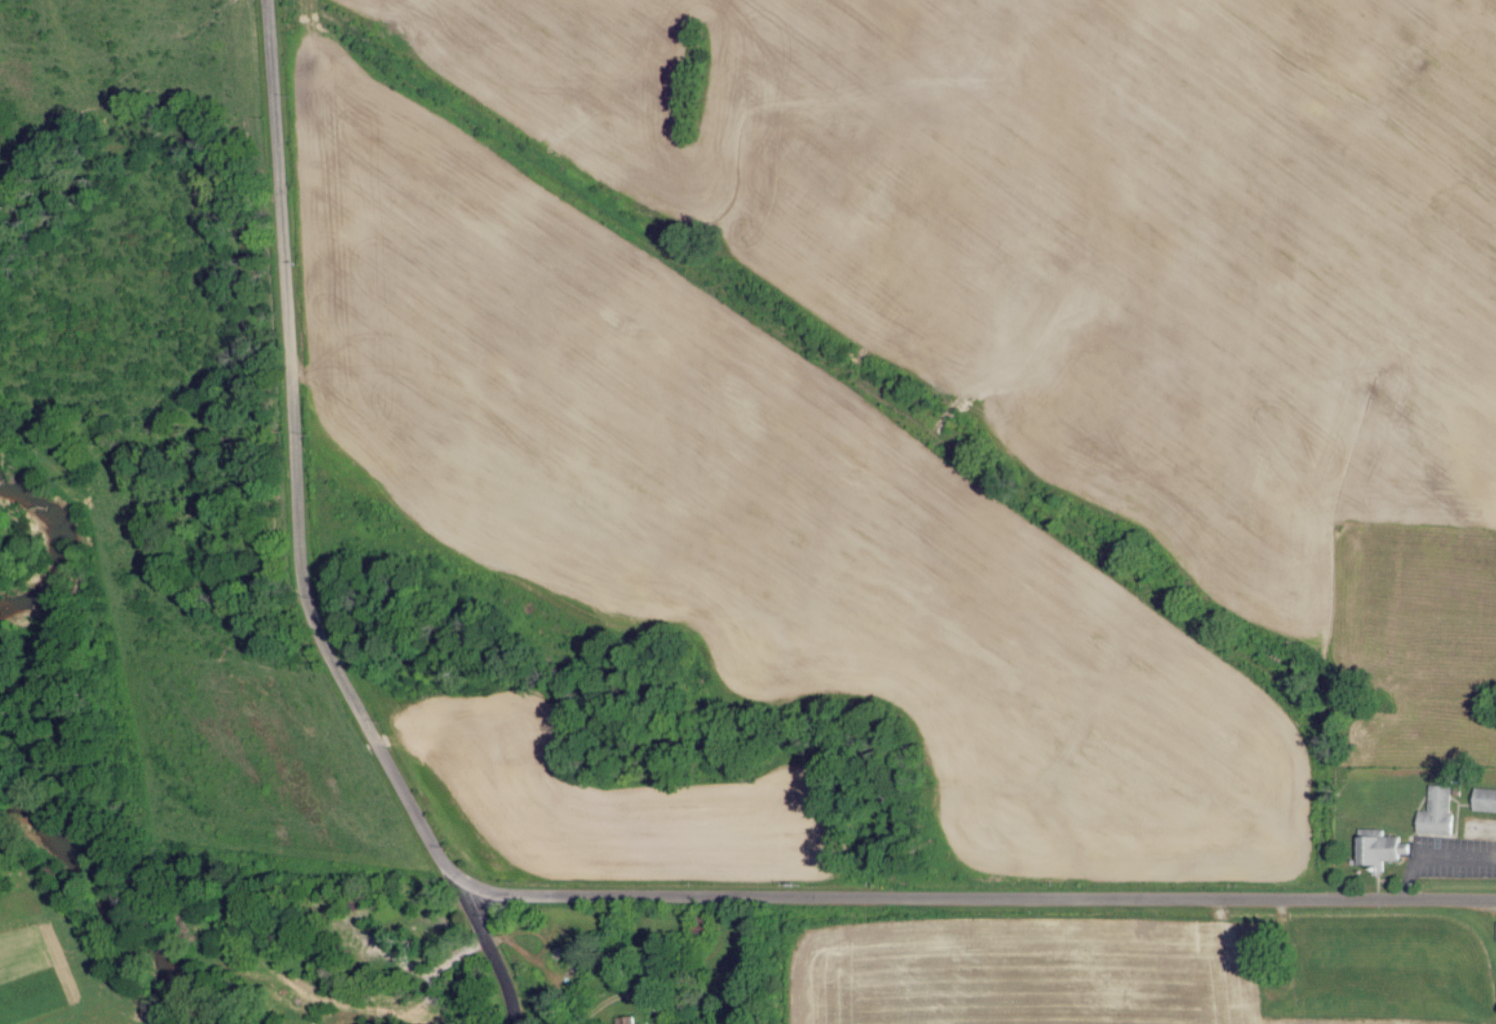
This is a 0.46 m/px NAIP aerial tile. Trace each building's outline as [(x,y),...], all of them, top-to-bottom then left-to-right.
[(1413,831),(1446,833),(1449,785),(1426,784),(1424,810),(1414,810),(1413,831)] [(1495,810),(1495,788),(1470,787),(1469,809),(1495,810)] [(1353,863),(1379,863),(1379,859),(1398,859),(1398,853),(1408,853),(1408,842),(1397,842),(1397,835),(1353,834),(1353,863)]
